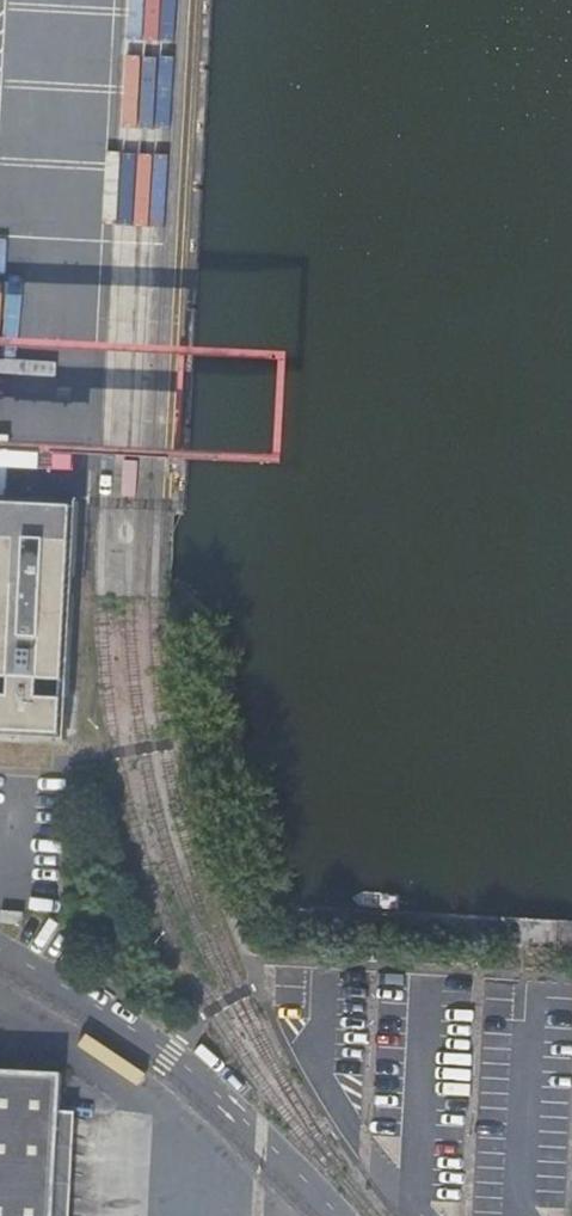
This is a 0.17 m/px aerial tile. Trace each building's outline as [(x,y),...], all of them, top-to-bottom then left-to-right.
[(0,597),(0,738),(66,741),(74,600),(59,600),(60,583),(75,584),(78,513),(0,508),(0,580),(4,580),(3,597),(0,597)] [(74,600),(75,584),(60,583),(59,600),(74,600)] [(5,917),(4,929),(25,932),(26,919),(5,917)] [(61,1111),(63,1073),(0,1070),(0,1215),(55,1215),(61,1111)] [(76,1112),(61,1111),(55,1215),(71,1215),(76,1112)]
